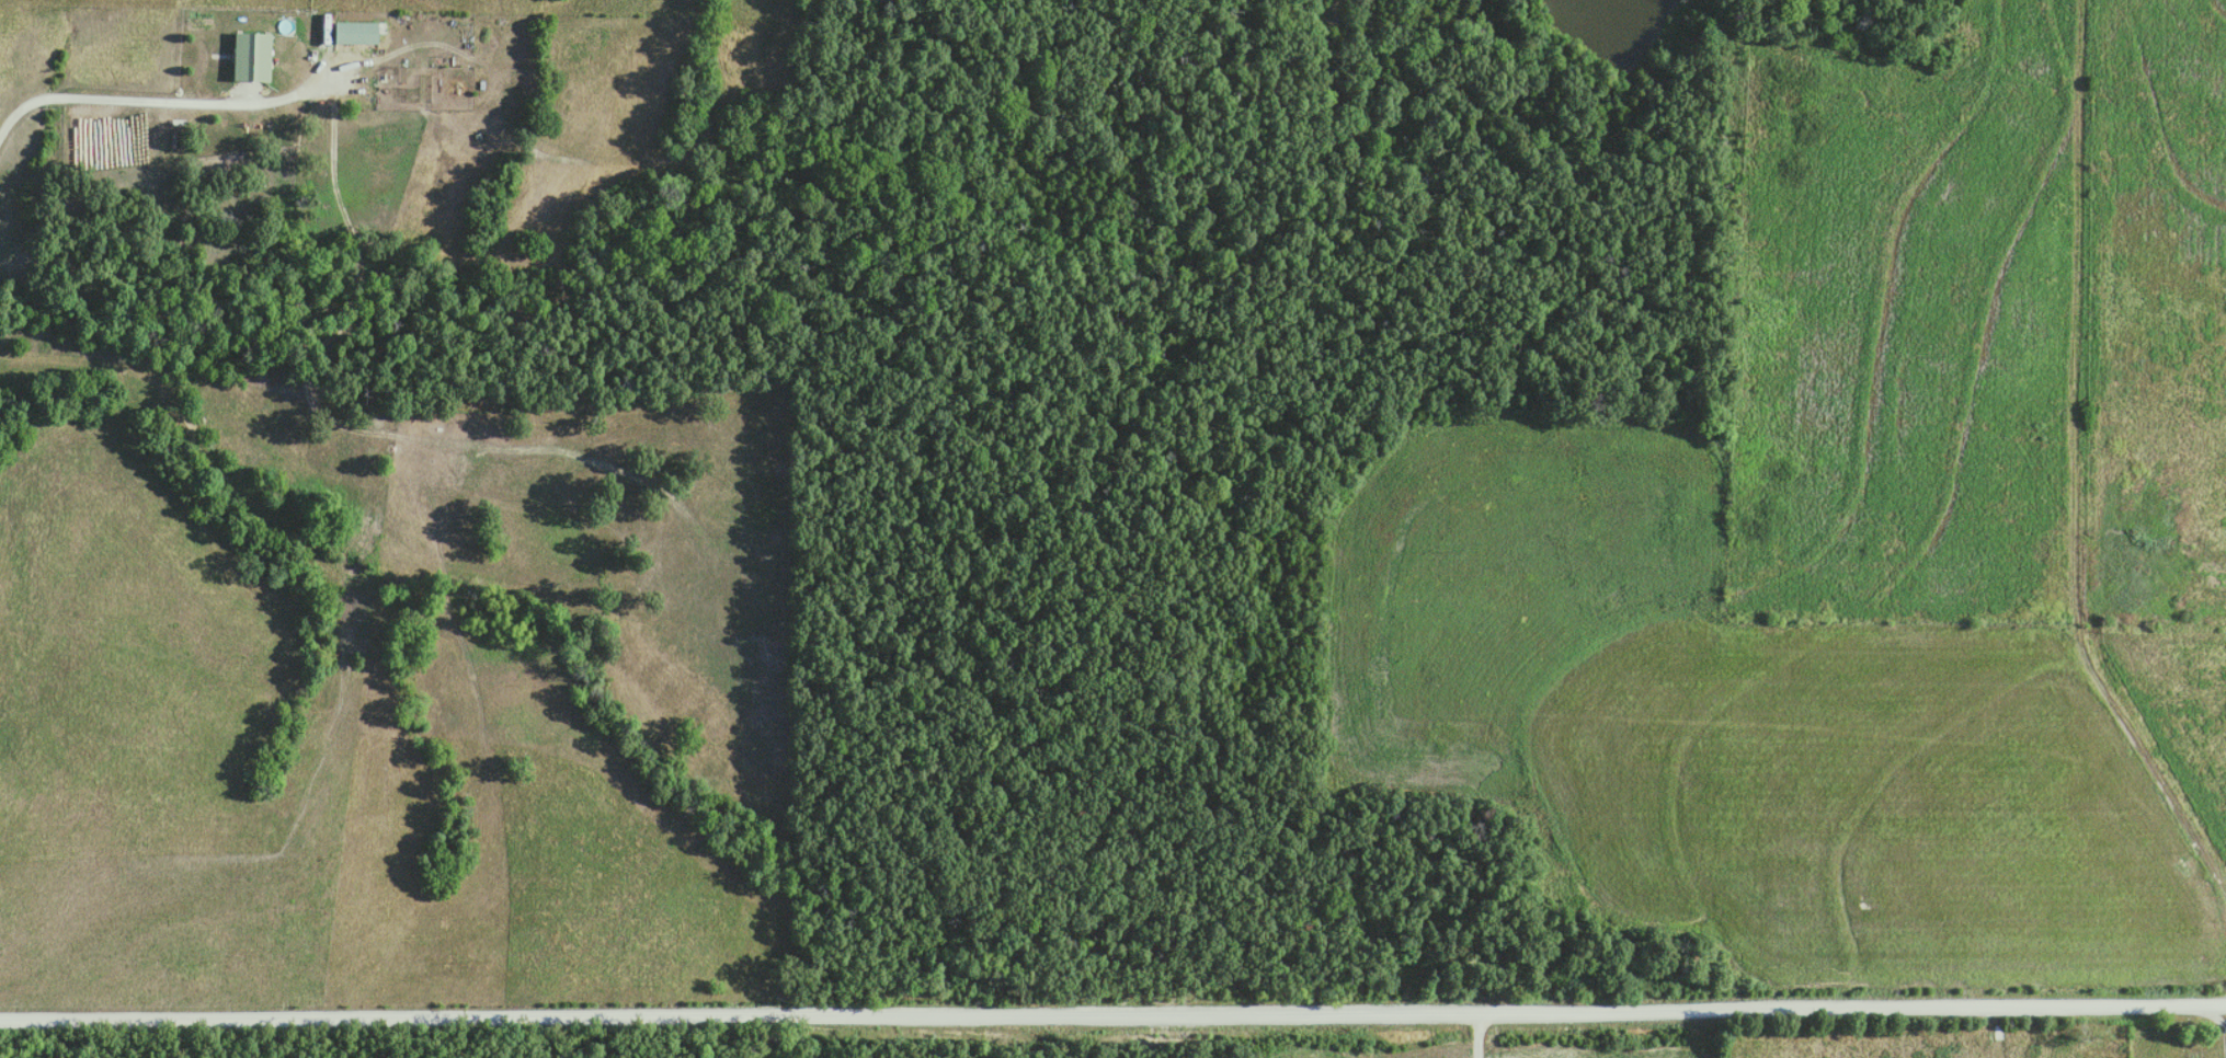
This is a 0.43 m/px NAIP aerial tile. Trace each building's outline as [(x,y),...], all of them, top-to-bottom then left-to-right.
[(333,43),(381,43),(381,21),(333,21),(333,43)] [(236,80),(272,80),(272,31),(236,31),(236,80)]
